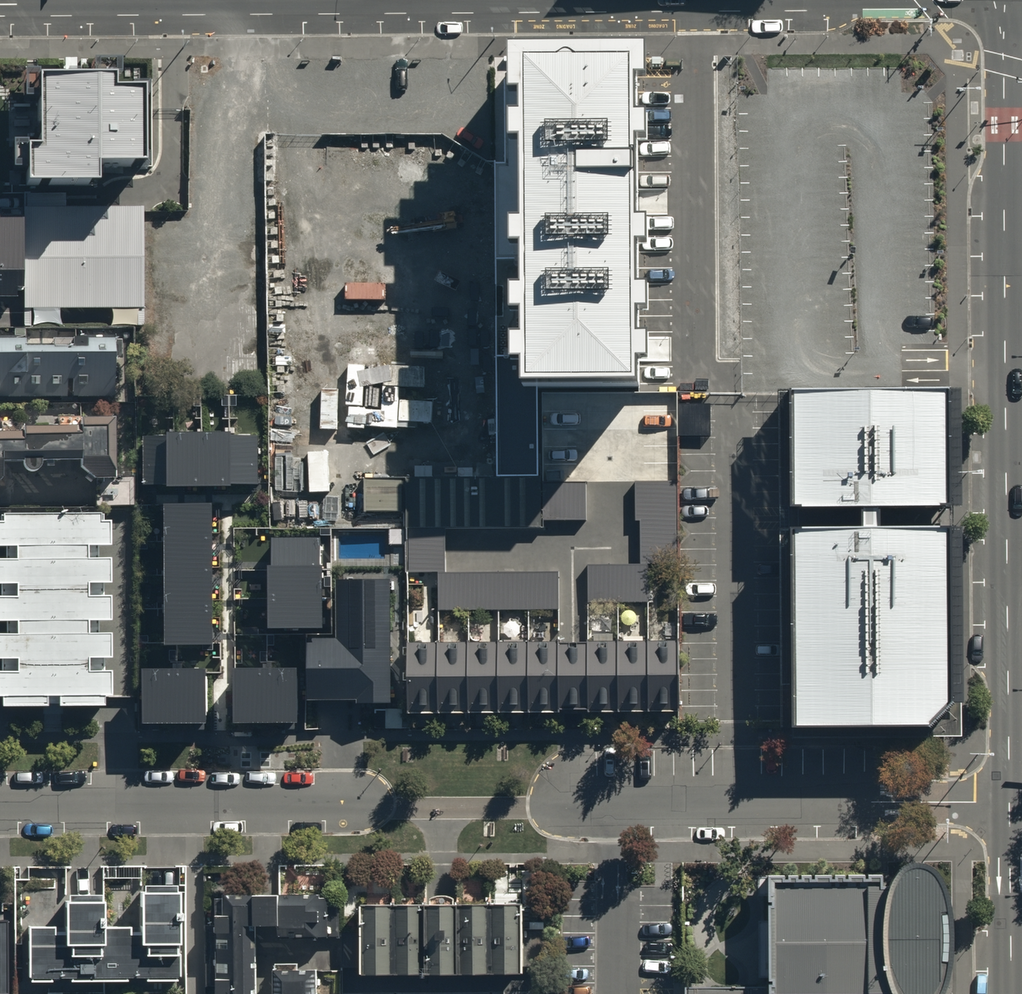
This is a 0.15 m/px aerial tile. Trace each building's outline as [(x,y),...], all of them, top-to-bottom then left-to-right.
[(637,78),(637,55),(505,54),(507,391),(638,391),(637,92),(637,78)] [(27,140),(29,185),(96,183),(96,166),(140,164),(137,80),(113,81),(113,65),(36,68),(38,139),(27,140)] [(24,200),(0,200),(0,294),(24,294),(24,200)] [(138,308),(137,209),(28,210),(28,309),(138,308)] [(32,344),(32,334),(0,335),(0,397),(116,396),(116,335),(73,336),(73,344),(32,344)] [(948,390),(788,392),(789,510),(949,509),(948,390)] [(0,424),(0,481),(4,481),(4,457),(84,456),(84,476),(119,476),(119,422),(0,424)] [(148,432),(148,483),(258,483),(258,432),(148,432)] [(508,473),(405,473),(406,715),(574,714),(678,714),(677,473),(635,473),(635,559),(585,560),(585,636),(573,636),(558,636),(557,564),(445,565),(445,522),(542,521),(542,516),(588,516),(588,473),(508,473)] [(213,507),(165,508),(166,643),(215,643),(213,507)] [(0,512),(0,704),(111,703),(109,511),(0,512)] [(794,527),(795,723),(931,723),(955,697),(955,526),(794,527)] [(321,622),(320,534),(272,535),(274,622),(321,622)] [(390,699),(388,576),(339,577),(340,635),(307,636),(308,701),(390,699)] [(144,669),(145,719),(208,719),(207,668),(144,669)] [(295,669),(239,669),(239,717),(295,717),(295,669)] [(767,985),(693,985),(693,993),(944,993),(942,875),(930,868),(893,868),(883,875),(879,882),(768,881),(767,985)] [(32,980),(181,979),(179,893),(142,893),(142,933),(107,934),(107,902),(65,903),(65,934),(32,934),(32,980)] [(255,934),(332,933),(332,895),(219,896),(219,993),(256,993),(255,934)] [(363,905),(364,972),(527,972),(526,904),(363,905)] [(282,973),(282,993),(320,993),(320,973),(282,973)]
